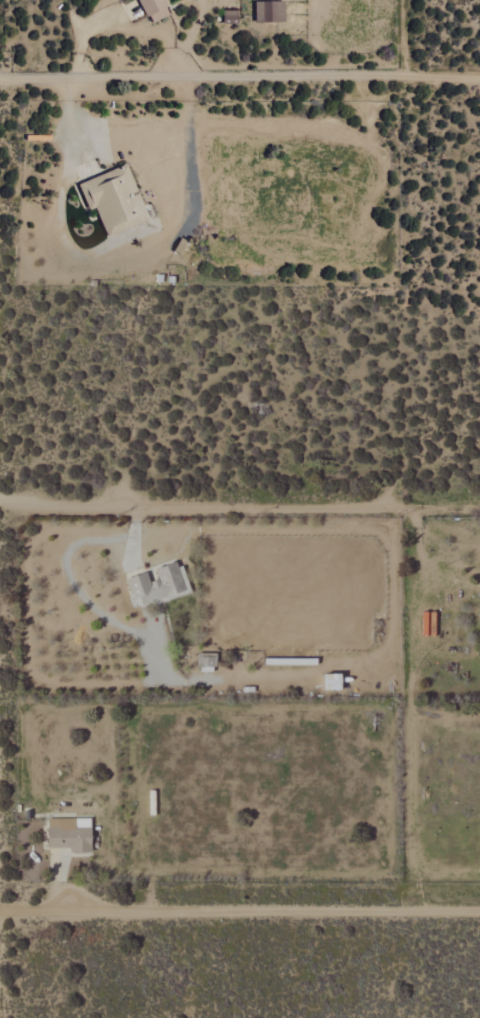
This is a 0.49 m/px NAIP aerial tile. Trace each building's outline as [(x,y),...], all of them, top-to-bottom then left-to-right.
[(286,2),(256,3),(256,24),(286,23),(286,2)] [(223,24),(237,24),(238,12),(224,11),(223,24)] [(79,183),(90,210),(97,208),(108,237),(150,220),(128,164),(79,183)] [(126,579),(135,609),(189,593),(180,562),(156,569),(160,580),(151,583),(148,573),(126,579)] [(216,654),(199,653),(199,672),(216,672),(216,654)] [(92,819),(48,820),(48,852),(93,851),(92,819)]
